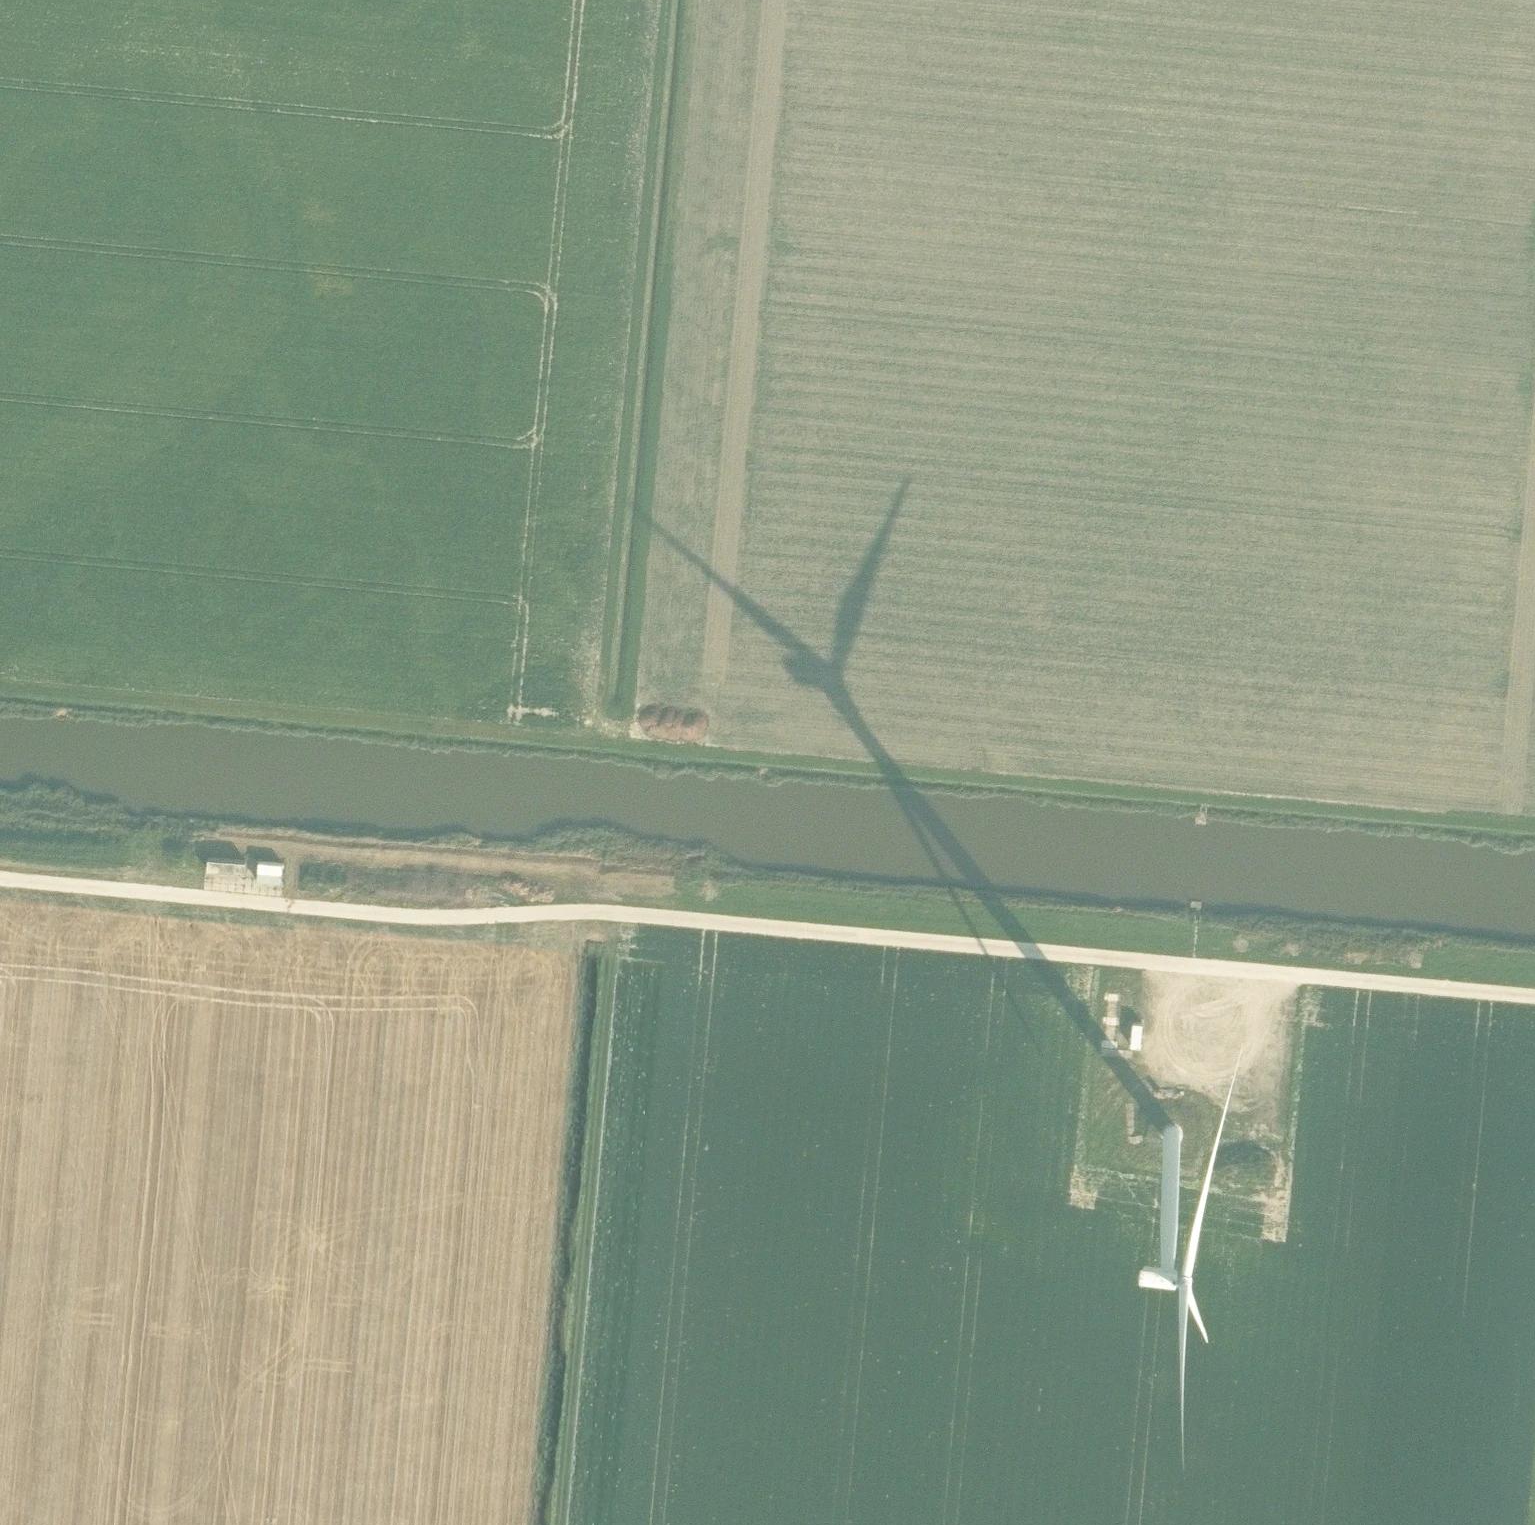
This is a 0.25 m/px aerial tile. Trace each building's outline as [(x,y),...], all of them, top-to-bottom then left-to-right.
[(1165,1134),(1165,1135),(1165,1136),(1165,1137),(1165,1138),(1166,1139),(1167,1140),(1167,1141),(1168,1142),(1169,1142),(1170,1143),(1171,1143),(1172,1143),(1173,1143),(1173,1144),(1174,1144),(1175,1143),(1176,1143),(1177,1143),(1178,1142),(1179,1142),(1179,1141),(1180,1141),(1180,1140),(1181,1139),(1181,1138),(1181,1137),(1182,1137),(1182,1136),(1182,1135),(1182,1134),(1182,1133),(1181,1132),(1181,1131),(1180,1130),(1179,1129),(1178,1128),(1177,1128),(1176,1127),(1175,1127),(1174,1127),(1173,1127),(1172,1127),(1171,1127),(1170,1128),(1169,1128),(1168,1129),(1167,1129),(1167,1130),(1166,1131),(1166,1132),(1165,1132),(1165,1133),(1165,1134)]
